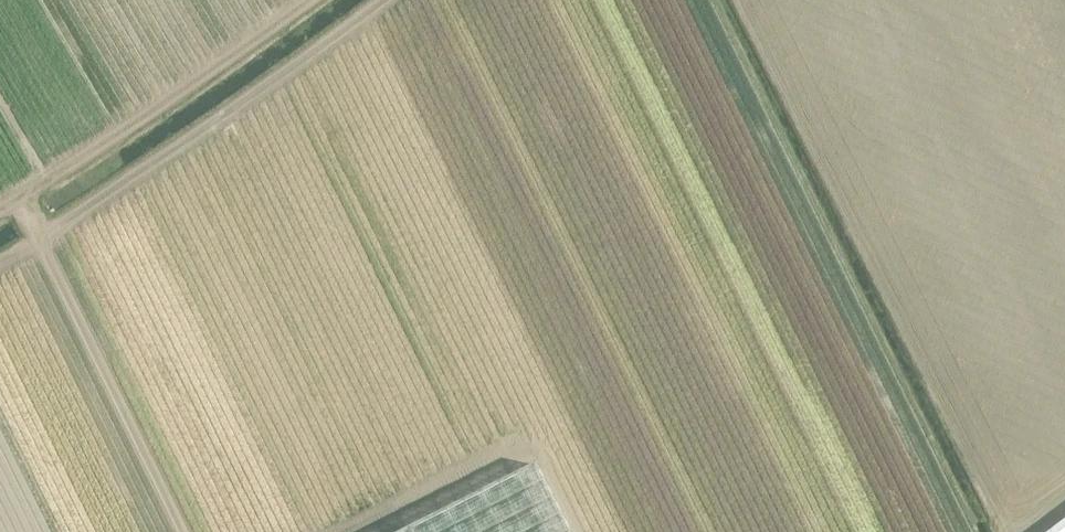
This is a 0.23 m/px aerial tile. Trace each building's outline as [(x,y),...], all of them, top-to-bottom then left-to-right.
[(433,531),(569,531),(541,477),(433,531)] [(1048,531),(1064,531),(1064,519),(1048,531)]
